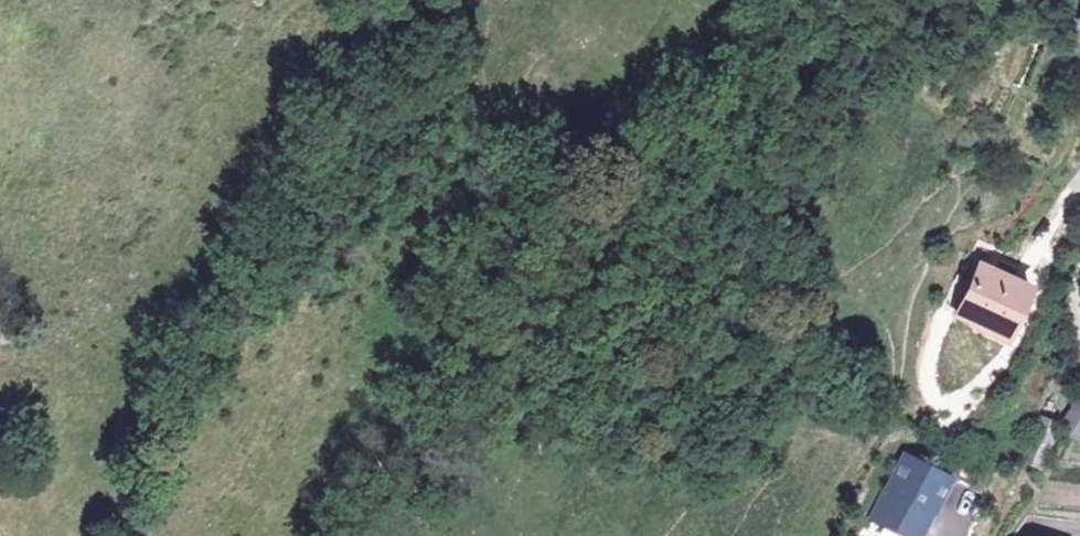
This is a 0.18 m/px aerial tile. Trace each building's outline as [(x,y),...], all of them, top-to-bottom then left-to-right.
[(992,330),(1020,341),(1047,287),(999,265),(977,310),(996,321),(992,330)] [(1054,422),(1038,468),(1054,474),(1072,429),(1054,422)]
